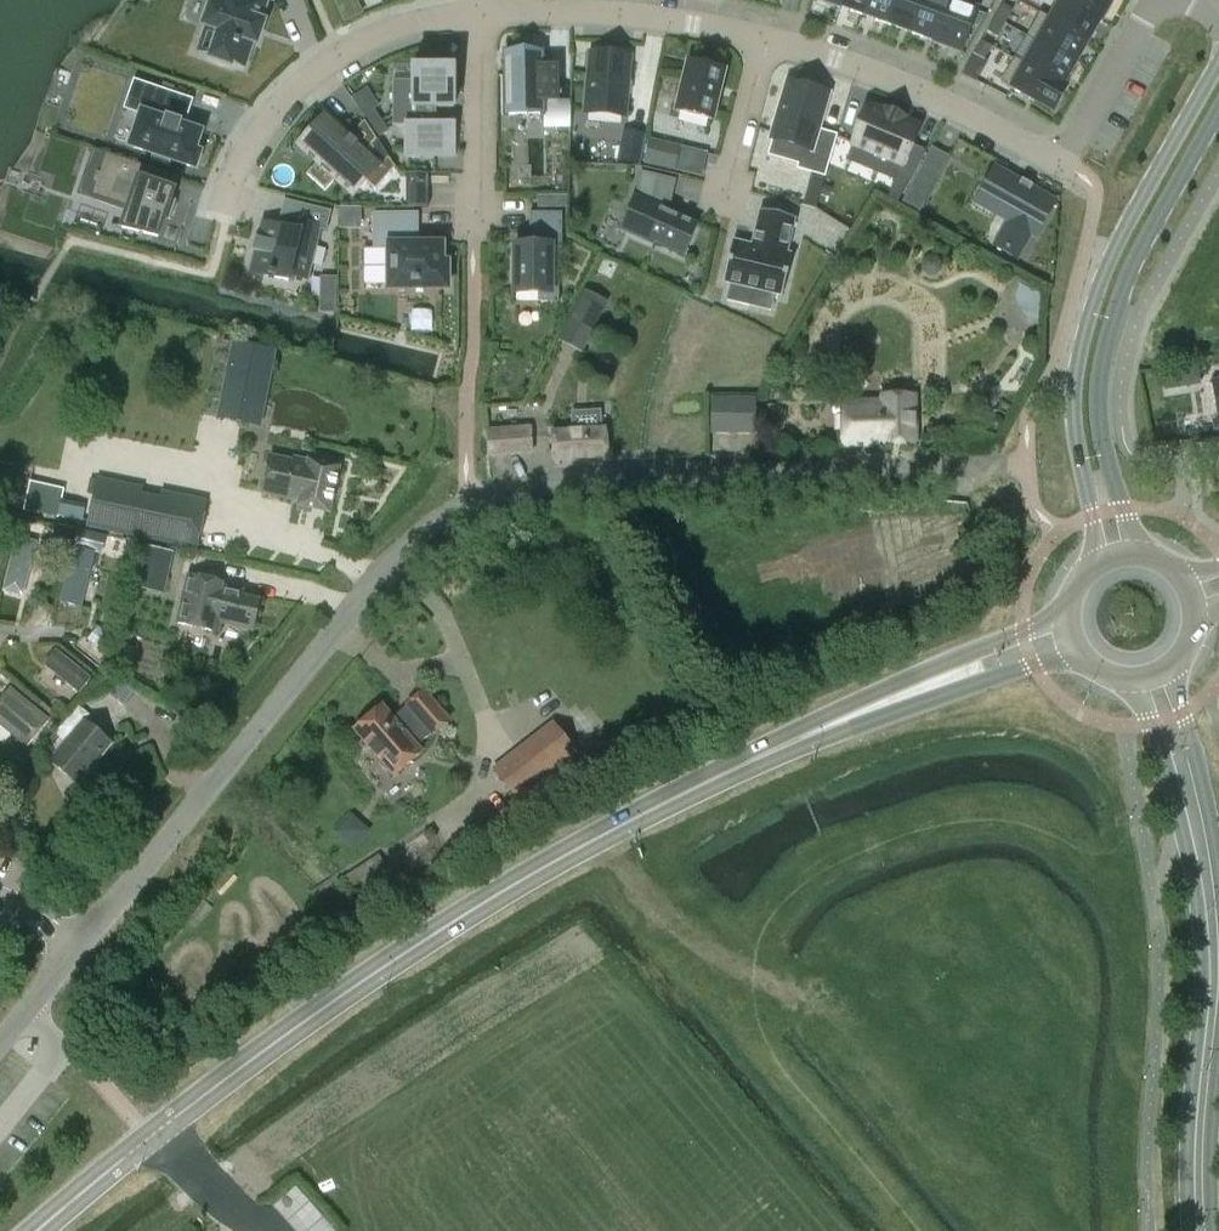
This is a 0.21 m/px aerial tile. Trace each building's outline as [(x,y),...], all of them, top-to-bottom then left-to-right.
[(244,67),(253,42),(257,43),(258,39),(256,38),(255,41),(253,40),(259,22),(262,23),(261,26),(263,26),(264,22),(260,21),(267,0),(210,0),(202,25),(218,30),(209,57),(231,65),(232,63),(244,67)] [(836,8),(838,8),(839,7),(862,15),(868,0),(839,0),(836,8)] [(862,15),(886,24),(895,0),(868,0),(862,15)] [(886,24),(887,25),(911,33),(923,0),(895,0),(886,24)] [(911,33),(912,34),(935,42),(935,44),(952,0),(923,0),(911,33)] [(935,44),(937,44),(961,53),(977,10),(953,1),(953,0),(952,0),(935,44)] [(1039,14),(1088,42),(1100,22),(1101,19),(1102,20),(1103,19),(1068,0),(1061,0),(1051,19),(1040,13),(1039,14)] [(1103,19),(1114,0),(1068,0),(1103,19)] [(1002,4),(995,18),(1005,24),(1013,10),(1002,4)] [(1033,25),(1026,36),(1075,64),(1082,53),(1088,42),(1039,14),(1033,25)] [(1005,24),(995,18),(987,32),(997,38),(1005,24)] [(191,54),(208,58),(216,30),(199,25),(191,54)] [(1014,58),(1013,59),(1066,89),(1066,88),(1063,86),(1075,64),(1026,36),(1026,37),(1037,43),(1025,63),(1025,64),(1014,58)] [(981,41),(973,55),(984,61),(992,47),(981,41)] [(530,115),(543,115),(543,101),(557,100),(556,68),(542,68),(542,52),(505,52),(506,116),(526,115),(526,118),(530,118),(530,115)] [(630,58),(590,54),(585,112),(625,115),(630,58)] [(1013,59),(1000,83),(1052,112),(1066,89),(1013,59)] [(712,120),(724,71),(689,62),(677,112),(712,120)] [(454,108),(454,68),(412,68),(412,81),(392,81),(392,126),(405,126),(405,156),(454,156),(454,125),(435,125),(435,108),(454,108)] [(829,96),(787,83),(770,139),(803,149),(796,170),(824,178),(837,136),(818,130),(829,96)] [(158,88),(149,113),(142,110),(130,145),(154,153),(152,159),(168,165),(170,159),(196,168),(201,152),(196,150),(202,131),(181,124),(184,115),(187,116),(192,99),(158,88)] [(909,181),(926,151),(912,145),(919,126),(904,120),(905,119),(884,110),(883,111),(868,105),(852,145),(901,166),(897,176),(909,181)] [(299,146),(353,196),(366,181),(376,190),(397,168),(374,134),(360,149),(357,146),(358,145),(350,137),(348,139),(326,117),(299,146)] [(638,164),(643,136),(624,132),(619,160),(638,164)] [(679,147),(650,140),(644,164),(673,171),(679,147)] [(142,181),(146,167),(93,149),(92,151),(105,155),(99,173),(97,173),(94,182),(96,183),(92,195),(130,208),(123,228),(111,225),(110,227),(158,239),(174,192),(142,181)] [(925,161),(915,178),(932,187),(941,170),(925,161)] [(407,172),(408,204),(430,204),(429,172),(407,172)] [(676,180),(641,172),(637,191),(638,191),(637,199),(635,198),(621,230),(684,258),(685,256),(683,256),(697,226),(667,212),(670,199),(672,199),(676,180)] [(993,190),(984,206),(996,213),(996,214),(997,215),(997,214),(1010,221),(995,246),(1016,258),(1030,232),(1034,235),(1053,202),(1031,189),(1033,186),(1022,180),(1020,183),(1002,173),(993,190)] [(554,208),(555,197),(539,197),(539,208),(554,208)] [(273,277),(288,280),(289,273),(306,277),(318,229),(326,231),(331,210),(283,199),(278,219),(282,220),(280,227),(261,223),(258,238),(254,237),(254,239),(256,240),(253,249),(252,249),(251,250),(254,251),(250,271),(268,275),(268,276),(273,278),(273,277)] [(738,238),(729,279),(737,281),(733,298),(754,303),(758,286),(767,288),(779,291),(788,293),(797,252),(792,251),(801,216),(766,207),(758,243),(738,238)] [(562,249),(562,213),(530,213),(529,247),(514,247),(514,293),(538,294),(538,302),(559,303),(559,287),(552,286),(552,249),(562,249)] [(416,215),(375,215),(375,246),(389,246),(389,289),(447,289),(447,264),(442,264),(442,245),(416,245),(416,215)] [(603,259),(597,272),(612,279),(617,266),(603,259)] [(338,312),(338,275),(322,275),(321,312),(338,312)] [(567,325),(558,342),(581,354),(608,302),(580,287),(561,322),(567,325)] [(232,342),(217,419),(261,428),(276,351),(232,342)] [(882,403),(842,403),(842,446),(916,446),(916,397),(882,397),(882,403)] [(756,400),(711,400),(711,435),(755,435),(756,400)] [(530,426),(487,430),(489,458),(532,455),(530,426)] [(604,429),(553,433),(556,461),(606,457),(604,429)] [(269,456),(261,493),(300,501),(298,506),(329,513),(339,468),(308,461),(307,464),(269,456)] [(96,480),(86,527),(131,537),(132,532),(151,536),(150,541),(195,550),(205,503),(96,480)] [(29,482),(23,510),(57,518),(64,490),(29,482)] [(38,543),(17,538),(3,592),(24,597),(38,543)] [(93,553),(76,549),(63,601),(80,605),(93,553)] [(171,565),(135,557),(128,587),(164,595),(171,565)] [(246,589),(187,575),(175,624),(218,634),(221,625),(253,633),(261,600),(245,596),(246,589)] [(57,650),(45,665),(80,694),(92,679),(57,650)] [(0,703),(0,725),(27,747),(48,720),(10,690),(0,703)] [(381,706),(352,730),(392,777),(420,753),(415,747),(430,734),(431,735),(448,721),(422,692),(406,706),(409,710),(394,722),(381,706)] [(84,720),(49,761),(74,782),(109,741),(84,720)] [(492,771),(515,800),(575,753),(552,724),(492,771)] [(354,849),(372,830),(352,811),(334,830),(354,849)]
